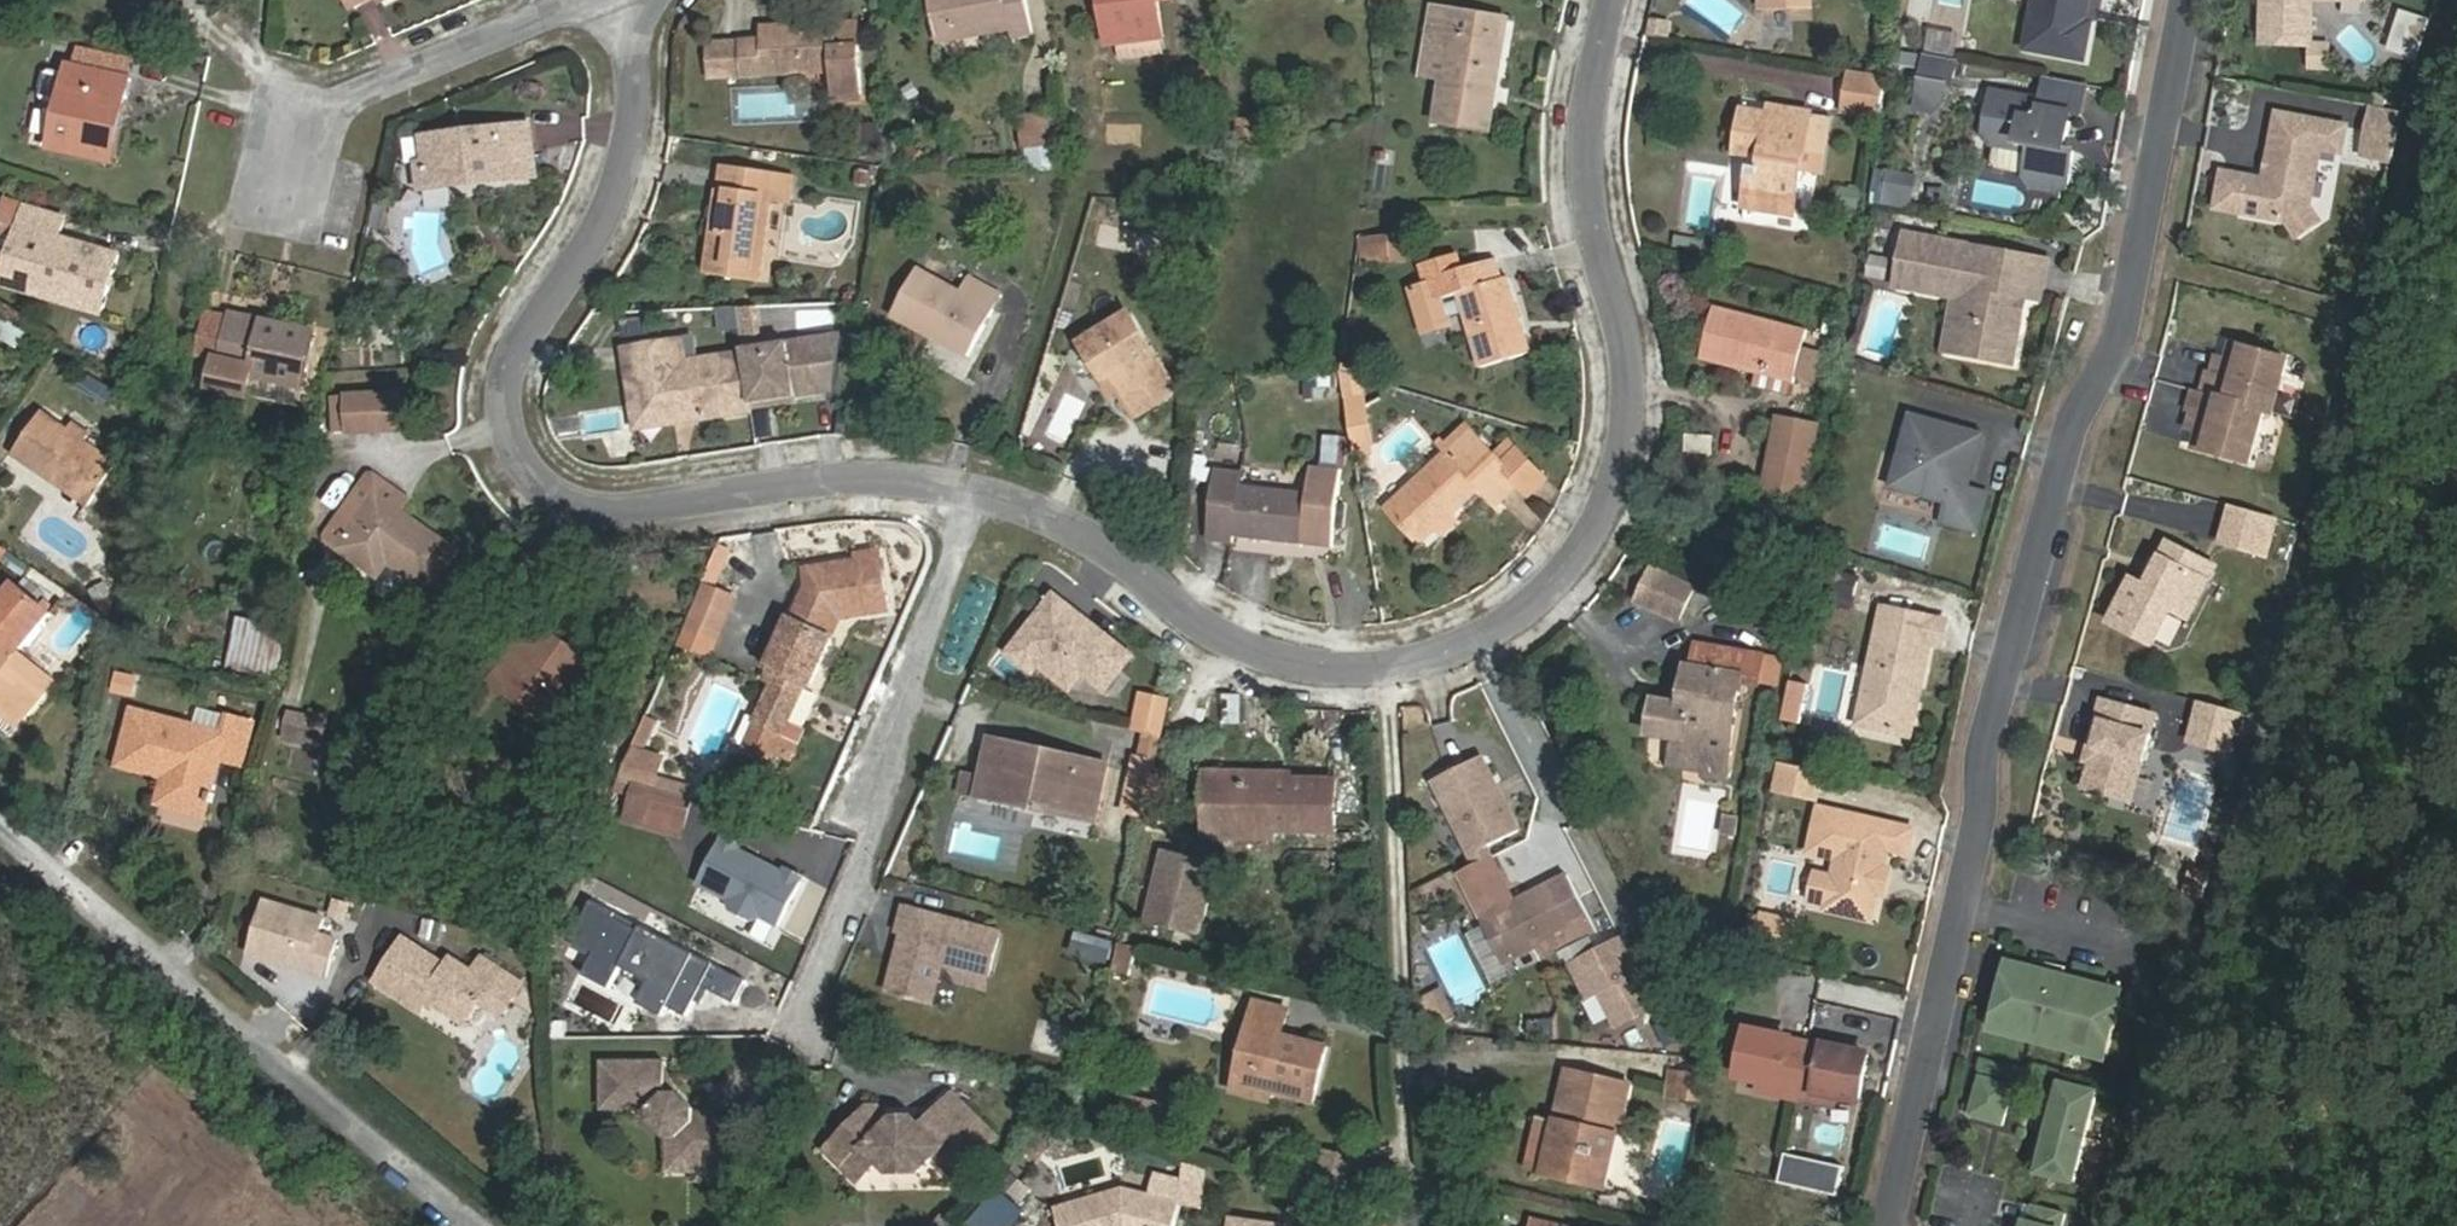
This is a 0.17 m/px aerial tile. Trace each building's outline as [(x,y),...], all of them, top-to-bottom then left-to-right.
[(350,11),(370,0),(345,0),(350,11)] [(940,40),(1013,28),(1015,39),(1033,36),(1026,0),(933,0),(940,40)] [(1103,11),(1116,9),(1120,43),(1123,60),(1167,54),(1166,38),(1160,1),(1167,0),(1102,0),(1103,11)] [(2025,48),(2083,59),(2090,22),(2078,20),(2081,6),(2088,2),(2088,0),(2035,0),(2025,48)] [(2264,45),(2312,47),(2313,1),(2365,3),(2365,0),(2265,0),(2264,45)] [(1443,78),(1436,120),(1487,129),(1506,18),(1433,6),(1421,74),(1443,78)] [(1116,9),(1103,11),(1108,44),(1120,43),(1116,9)] [(2418,59),(2430,21),(2402,12),(2390,50),(2418,59)] [(834,42),(833,22),(819,23),(819,17),(802,18),(802,25),(763,28),(763,45),(744,46),(745,75),(835,71),(836,92),(861,91),(860,42),(834,42)] [(860,21),(833,22),(834,42),(860,42),(860,21)] [(744,46),(713,47),(714,76),(745,75),(744,46)] [(80,48),(76,65),(131,79),(135,61),(80,48)] [(1929,53),(1918,107),(1933,110),(1944,103),(1947,85),(1953,86),(1958,59),(1929,53)] [(115,98),(128,100),(133,79),(131,79),(76,65),(69,64),(67,72),(51,68),(46,71),(40,94),(44,99),(60,103),(49,149),(50,150),(101,161),(115,98)] [(2082,83),(2043,75),(2038,99),(2039,99),(2038,105),(2068,111),(2068,113),(2076,114),(2082,83)] [(1844,119),(1865,123),(1872,90),(1851,86),(1844,119)] [(2063,134),(2068,113),(2068,111),(2038,105),(2039,99),(2038,99),(1989,90),(1981,131),(1979,140),(2015,147),(2016,141),(2028,143),(2027,149),(2022,174),(2030,185),(2053,189),(2064,182),(2070,150),(2061,148),(2055,147),(2058,133),(2063,134)] [(113,163),(128,100),(115,98),(101,161),(113,163)] [(1752,156),(1743,204),(1796,214),(1816,109),(1771,100),(1768,112),(1743,107),(1741,116),(1735,152),(1752,156)] [(2371,107),(2367,127),(2400,133),(2406,114),(2371,107)] [(2264,183),(2244,179),(2237,215),(2285,223),(2309,204),(2319,145),(2341,149),(2345,123),(2277,111),(2264,183)] [(1057,112),(1019,114),(1023,173),(1061,170),(1057,112)] [(1235,145),(1257,145),(1257,118),(1234,118),(1235,145)] [(858,146),(878,145),(878,123),(857,123),(858,146)] [(423,137),(426,161),(429,189),(517,178),(515,153),(535,150),(532,124),(423,137)] [(2392,158),(2400,133),(2367,127),(2363,153),(2392,158)] [(2061,148),(2063,134),(2058,133),(2055,147),(2061,148)] [(2016,141),(2015,147),(2027,149),(2028,143),(2016,141)] [(538,175),(535,150),(515,153),(517,178),(538,175)] [(429,189),(426,161),(417,163),(421,190),(429,189)] [(722,166),(705,271),(760,279),(772,198),(790,201),(794,176),(722,166)] [(1910,210),(1916,178),(1896,174),(1890,207),(1910,210)] [(2244,179),(2222,175),(2216,211),(2237,215),(2244,179)] [(6,201),(0,221),(0,226),(19,231),(26,207),(6,201)] [(2309,204),(2285,223),(2296,237),(2320,218),(2309,204)] [(67,218),(26,207),(15,245),(3,241),(0,243),(0,278),(5,279),(44,291),(42,298),(102,316),(120,255),(61,237),(67,218)] [(1969,244),(1901,231),(1890,283),(1960,296),(1964,303),(1955,351),(2007,361),(2016,316),(2007,315),(2011,293),(2020,294),(2035,297),(2043,259),(1991,248),(1990,254),(1968,250),(1969,244)] [(1405,237),(1381,238),(1382,262),(1406,261),(1405,237)] [(1381,238),(1364,239),(1365,263),(1382,262),(1381,238)] [(1991,248),(1969,244),(1968,250),(1990,254),(1991,248)] [(1460,296),(1482,370),(1532,356),(1510,278),(1503,280),(1498,260),(1462,270),(1458,255),(1424,265),(1434,303),(1460,296)] [(1887,286),(1890,258),(1868,257),(1866,285),(1887,286)] [(894,315),(964,356),(1001,295),(970,277),(961,292),(921,271),(894,315)] [(2016,316),(2020,294),(2011,293),(2007,315),(2016,316)] [(1717,305),(1703,356),(1758,371),(1779,377),(1794,381),(1808,329),(1717,305)] [(759,336),(758,307),(738,308),(740,336),(759,336)] [(1125,392),(1138,414),(1178,389),(1128,311),(1077,341),(1102,380),(1113,373),(1125,392)] [(206,312),(196,354),(220,359),(230,318),(206,312)] [(220,359),(214,388),(223,390),(242,394),(250,396),(255,375),(303,386),(315,332),(231,313),(230,318),(220,359)] [(19,348),(27,332),(0,318),(0,339),(19,348)] [(684,337),(635,343),(644,404),(679,400),(680,406),(689,405),(705,403),(708,417),(752,412),(750,400),(744,352),(687,359),(684,337)] [(819,391),(812,337),(744,346),(744,352),(750,400),(819,391)] [(2205,368),(2199,389),(2260,405),(2269,408),(2283,356),(2228,340),(2223,358),(2219,372),(2210,370),(2205,368)] [(635,343),(624,345),(636,426),(708,417),(705,403),(689,405),(680,406),(679,400),(644,404),(635,343)] [(2214,355),(2210,370),(2219,372),(2223,358),(2214,355)] [(1776,388),(1779,377),(1758,371),(1754,383),(1776,388)] [(1113,399),(1125,392),(1113,373),(1102,380),(1113,399)] [(250,396),(299,407),(303,386),(255,375),(250,396)] [(2260,405),(2199,389),(2190,386),(2184,408),(2188,409),(2199,412),(2194,427),(2190,444),(2244,460),(2260,405)] [(219,407),(237,412),(242,394),(223,390),(219,407)] [(350,397),(353,432),(402,430),(398,395),(350,397)] [(1365,399),(1346,402),(1348,410),(1366,408),(1365,399)] [(1366,408),(1348,410),(1351,431),(1369,428),(1366,408)] [(2188,409),(2184,424),(2194,427),(2199,412),(2188,409)] [(1978,430),(1907,410),(1888,481),(1944,496),(1938,517),(1973,527),(1984,488),(1963,482),(1964,478),(1961,473),(1965,461),(1970,457),(1978,430)] [(16,456),(89,506),(118,465),(85,443),(90,434),(77,426),(71,432),(45,414),(16,456)] [(1820,426),(1782,420),(1770,488),(1808,495),(1820,426)] [(1369,428),(1351,431),(1354,450),(1371,447),(1372,447),(1369,428)] [(1470,431),(1448,451),(1457,461),(1479,440),(1470,431)] [(1322,437),(1322,465),(1341,465),(1341,437),(1322,437)] [(1457,461),(1448,451),(1387,508),(1420,543),(1436,527),(1450,515),(1480,486),(1493,499),(1515,479),(1498,461),(1514,447),(1505,438),(1490,452),(1479,440),(1457,461)] [(1514,447),(1498,461),(1515,479),(1523,487),(1539,472),(1515,446),(1514,447)] [(1371,447),(1354,450),(1355,459),(1373,457),(1371,447)] [(389,500),(398,488),(366,465),(319,531),(379,576),(390,563),(427,591),(457,549),(396,505),(389,500)] [(1218,469),(1209,541),(1232,545),(1233,535),(1331,548),(1341,470),(1311,466),(1308,493),(1240,484),(1241,472),(1218,469)] [(405,493),(398,488),(389,500),(396,505),(405,493)] [(2264,512),(2228,502),(2217,538),(2254,549),(2264,512)] [(1450,515),(1436,527),(1442,533),(1455,520),(1450,515)] [(2140,582),(2127,575),(2104,618),(2145,640),(2168,597),(2185,606),(2208,563),(2162,539),(2140,582)] [(753,722),(783,735),(786,728),(806,685),(812,687),(841,618),(888,611),(881,557),(804,568),(805,582),(804,587),(808,594),(794,621),(789,620),(768,667),(776,671),(771,683),(753,722)] [(1688,586),(1646,566),(1633,596),(1674,615),(1688,586)] [(1850,607),(1858,577),(1830,570),(1822,600),(1850,607)] [(740,595),(711,581),(684,641),(714,654),(740,595)] [(23,720),(53,683),(19,654),(27,645),(33,647),(47,631),(44,625),(52,616),(18,587),(0,607),(0,702),(23,720)] [(804,587),(789,620),(794,621),(808,594),(804,587)] [(1105,698),(1137,655),(1051,590),(1003,652),(1065,698),(1080,679),(1105,698)] [(1876,600),(1857,689),(1872,692),(1869,705),(1879,724),(1902,730),(1923,637),(1935,639),(1940,615),(1876,600)] [(281,625),(248,621),(242,667),(275,671),(281,625)] [(563,711),(596,666),(535,622),(509,658),(492,682),(509,694),(520,679),(563,711)] [(1717,783),(1722,756),(1737,675),(1730,674),(1734,650),(1691,643),(1687,666),(1678,664),(1672,690),(1686,693),(1687,693),(1678,735),(1676,747),(1685,749),(1681,770),(1698,773),(1697,779),(1717,783)] [(762,679),(771,683),(776,671),(768,667),(762,679)] [(134,698),(138,676),(114,671),(110,694),(134,698)] [(553,725),(563,711),(520,679),(509,694),(553,725)] [(1872,692),(1857,689),(1850,717),(1865,721),(1879,724),(1869,705),(1872,692)] [(1664,732),(1678,735),(1687,693),(1686,693),(1672,690),(1664,732)] [(1165,700),(1138,693),(1131,725),(1144,729),(1158,732),(1165,700)] [(1241,695),(1225,695),(1225,726),(1241,726),(1241,695)] [(2158,711),(2104,696),(2092,738),(2098,740),(2092,759),(2085,785),(2133,799),(2158,711)] [(2242,710),(2202,699),(2191,738),(2232,749),(2242,710)] [(16,727),(23,720),(0,702),(0,714),(16,727)] [(290,705),(280,741),(320,752),(330,716),(290,705)] [(177,781),(170,806),(204,814),(207,803),(210,792),(219,760),(240,764),(250,723),(229,718),(225,734),(134,713),(120,768),(165,779),(177,781)] [(635,745),(647,749),(659,720),(647,716),(635,745)] [(741,748),(770,761),(774,755),(791,762),(796,752),(779,743),(783,735),(753,722),(741,748)] [(1158,732),(1144,729),(1137,759),(1151,762),(1158,732)] [(1109,764),(1057,752),(1055,760),(1032,755),(1034,747),(990,737),(980,777),(976,795),(1071,817),(1075,801),(1100,807),(1109,764)] [(2098,740),(2092,738),(2086,757),(2092,759),(2098,740)] [(668,755),(647,749),(635,745),(622,777),(640,782),(662,788),(695,796),(699,784),(663,773),(668,755)] [(1057,752),(1034,747),(1032,755),(1055,760),(1057,752)] [(1291,773),(1206,771),(1205,838),(1276,839),(1277,830),(1289,830),(1337,832),(1337,783),(1291,782),(1291,773)] [(959,791),(968,793),(972,776),(963,774),(959,791)] [(980,777),(972,776),(968,793),(976,795),(980,777)] [(618,785),(638,790),(640,782),(622,777),(618,785)] [(177,781),(165,779),(159,803),(170,806),(177,781)] [(631,816),(653,821),(662,788),(640,782),(638,790),(631,816)] [(1680,784),(1675,856),(1717,860),(1722,787),(1680,784)] [(662,788),(653,821),(686,829),(695,796),(662,788)] [(1870,863),(1876,860),(1881,839),(1902,844),(1908,820),(1815,798),(1805,841),(1833,848),(1821,899),(1864,910),(1871,882),(1867,876),(1870,863)] [(1075,801),(1071,817),(1096,822),(1100,807),(1075,801)] [(1214,860),(1161,847),(1144,917),(1196,931),(1214,860)] [(1489,857),(1459,873),(1493,941),(1499,937),(1510,959),(1540,943),(1537,936),(1584,913),(1565,873),(1511,900),(1489,857)] [(1871,882),(1876,860),(1870,863),(1867,876),(1871,882)] [(2202,864),(2187,860),(2179,888),(2195,891),(2202,864)] [(617,868),(599,938),(650,951),(656,930),(705,944),(719,892),(617,868)] [(950,920),(903,908),(897,931),(903,933),(888,992),(932,1003),(941,965),(960,970),(988,977),(998,933),(965,924),(958,928),(948,926),(950,920)] [(1593,929),(1584,913),(1537,936),(1540,943),(1545,953),(1593,929)] [(965,924),(950,920),(948,926),(958,928),(965,924)] [(474,1000),(495,1014),(517,983),(477,958),(468,970),(447,957),(443,963),(399,937),(372,978),(415,1006),(420,998),(459,1022),(474,1000)] [(1119,942),(1113,969),(1131,974),(1138,947),(1119,942)] [(2110,983),(2026,962),(2024,969),(2107,991),(2110,983)] [(2024,969),(2008,965),(1994,1016),(2107,1046),(2121,994),(2107,991),(2024,969)] [(988,977),(960,970),(957,981),(985,989),(988,977)] [(1444,993),(1423,1004),(1434,1026),(1455,1015),(1444,993)] [(1241,1057),(1234,1088),(1272,1097),(1275,1087),(1317,1097),(1329,1043),(1284,1032),(1289,1007),(1256,999),(1246,1039),(1254,1041),(1250,1059),(1241,1057)] [(521,1029),(531,1036),(541,1022),(531,1016),(521,1029)] [(1994,1016),(1991,1027),(2105,1057),(2107,1046),(1994,1016)] [(1807,1034),(1746,1020),(1736,1061),(1780,1071),(1777,1083),(1795,1087),(1807,1034)] [(1807,1034),(1795,1087),(1812,1091),(1815,1079),(1858,1089),(1867,1048),(1807,1034)] [(1246,1039),(1241,1057),(1250,1059),(1254,1041),(1246,1039)] [(1678,1069),(1687,1071),(1708,1073),(1709,1060),(1679,1057),(1678,1069)] [(656,1139),(659,1139),(671,1138),(673,1172),(688,1172),(688,1164),(727,1163),(726,1124),(702,1123),(688,1124),(687,1114),(690,1114),(655,1069),(657,1066),(657,1063),(656,1062),(610,1062),(610,1074),(593,1074),(593,1108),(641,1109),(641,1120),(656,1139)] [(593,1062),(593,1074),(610,1074),(610,1062),(593,1062)] [(1554,1117),(1552,1126),(1561,1129),(1560,1138),(1550,1136),(1542,1171),(1605,1185),(1628,1082),(1565,1069),(1554,1117)] [(1708,1073),(1687,1071),(1683,1098),(1704,1101),(1708,1073)] [(2014,1081),(1978,1071),(1967,1111),(2002,1122),(2014,1081)] [(2096,1090),(2061,1080),(2036,1178),(2072,1186),(2077,1163),(2083,1143),(2085,1133),(2091,1112),(2096,1090)] [(1125,1094),(1119,1121),(1160,1130),(1166,1103),(1125,1094)] [(942,1144),(923,1126),(913,1119),(896,1120),(893,1123),(878,1109),(867,1110),(828,1152),(859,1182),(875,1165),(888,1175),(917,1175),(934,1157),(948,1169),(961,1156),(970,1164),(997,1136),(993,1131),(953,1095),(942,1106),(962,1123),(942,1144)] [(942,1106),(923,1126),(942,1144),(962,1123),(942,1106)] [(2101,1115),(2091,1112),(2085,1133),(2096,1135),(2101,1115)] [(1552,1126),(1554,1117),(1538,1113),(1527,1168),(1542,1171),(1550,1136),(1552,1126)] [(702,1114),(690,1114),(687,1114),(688,1124),(702,1123),(702,1114)] [(1561,1129),(1552,1126),(1550,1136),(1560,1138),(1561,1129)] [(671,1138),(659,1139),(660,1172),(673,1172),(671,1138)] [(2093,1146),(2083,1143),(2077,1163),(2088,1166),(2093,1146)] [(1331,1148),(1322,1187),(1348,1193),(1358,1155),(1331,1148)] [(958,1177),(970,1164),(961,1156),(948,1169),(958,1177)] [(1061,1225),(1175,1225),(1181,1203),(1124,1190),(1056,1210),(1061,1225)] [(966,1219),(973,1225),(985,1225),(1003,1204),(989,1192),(966,1219)] [(2029,1210),(2025,1225),(2061,1225),(2063,1218),(2029,1210)] [(943,1218),(936,1225),(953,1225),(943,1218)]
